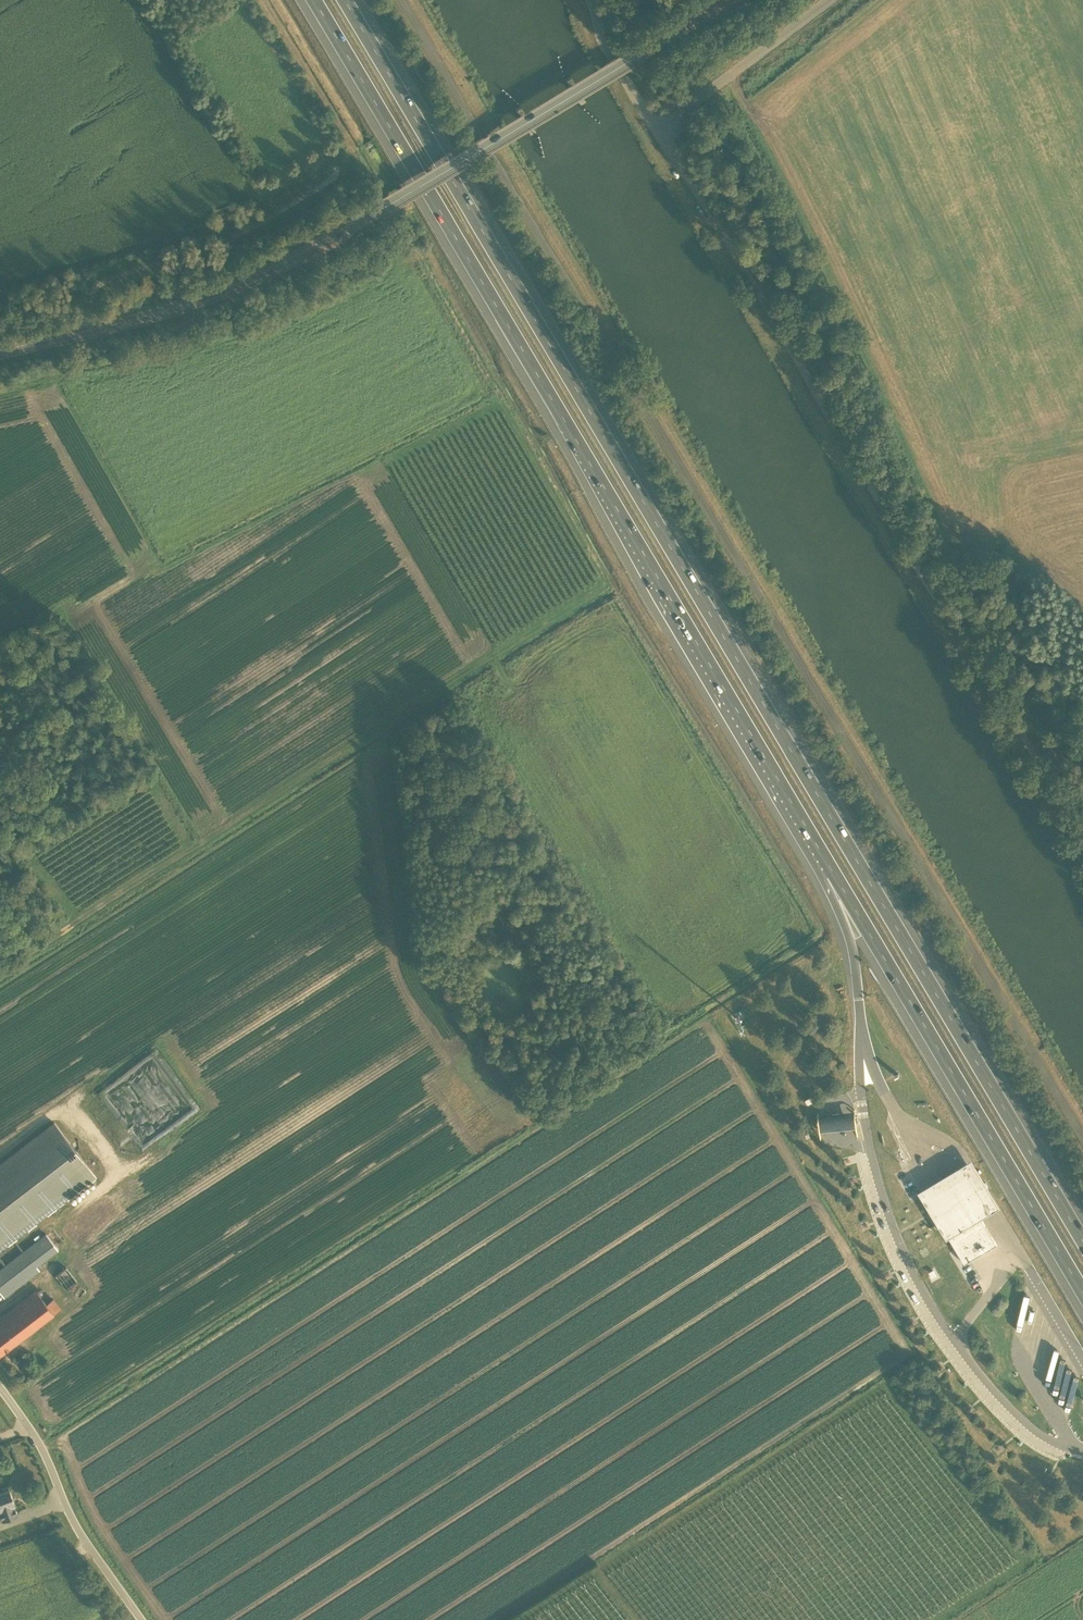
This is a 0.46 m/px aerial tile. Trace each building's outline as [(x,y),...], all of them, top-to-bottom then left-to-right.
[(565,80),(582,108),(588,105),(571,76),(565,80)] [(515,109),(532,138),(538,135),(521,106),(515,109)] [(817,1113),(819,1130),(841,1128),(855,1126),(854,1110),(839,1111),(817,1113)] [(97,1177),(54,1121),(0,1163),(0,1251),(97,1177)] [(944,1239),(948,1237),(947,1236),(949,1235),(949,1236),(981,1217),(982,1218),(999,1209),(970,1160),(917,1193),(944,1239)] [(982,1218),(981,1217),(949,1236),(949,1235),(947,1236),(948,1237),(949,1237),(965,1264),(997,1244),(982,1218)] [(40,1270),(37,1266),(25,1250),(0,1269),(0,1292),(4,1297),(40,1270)] [(57,1273),(67,1287),(76,1281),(66,1267),(57,1273)] [(36,1290),(0,1318),(0,1327),(1,1328),(0,1329),(0,1355),(54,1313),(46,1304),(36,1290)] [(1018,1446),(1046,1463),(1049,1457),(1022,1441),(1018,1446)] [(9,1489),(0,1493),(0,1521),(2,1520),(3,1521),(18,1515),(14,1505),(15,1505),(9,1489)]
